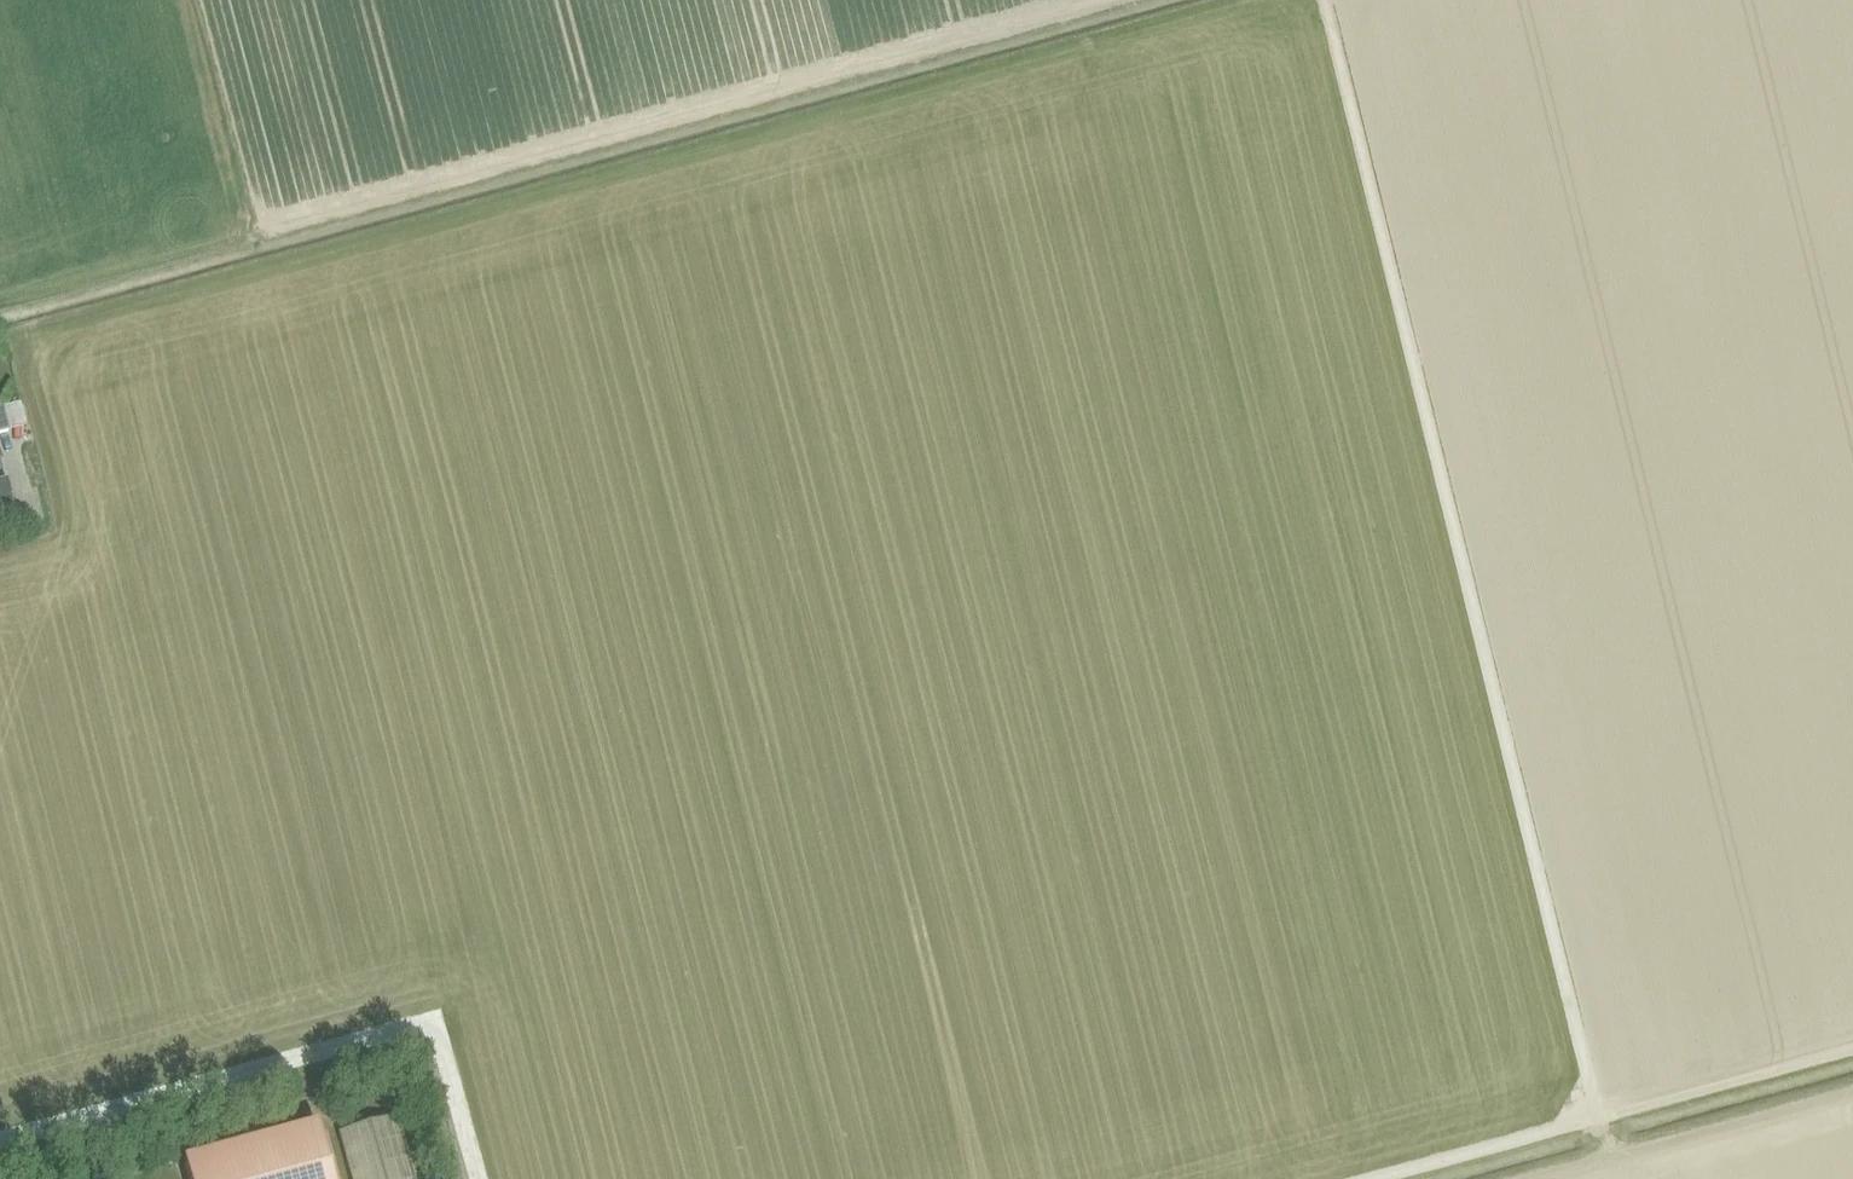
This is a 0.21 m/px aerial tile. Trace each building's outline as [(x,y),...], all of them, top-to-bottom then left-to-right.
[(0,407),(0,433),(9,430),(3,407),(0,407)] [(16,512),(7,479),(0,480),(0,516),(16,512)] [(396,1118),(338,1134),(351,1178),(413,1178),(396,1118)] [(186,1164),(190,1178),(334,1178),(321,1128),(186,1164)]
